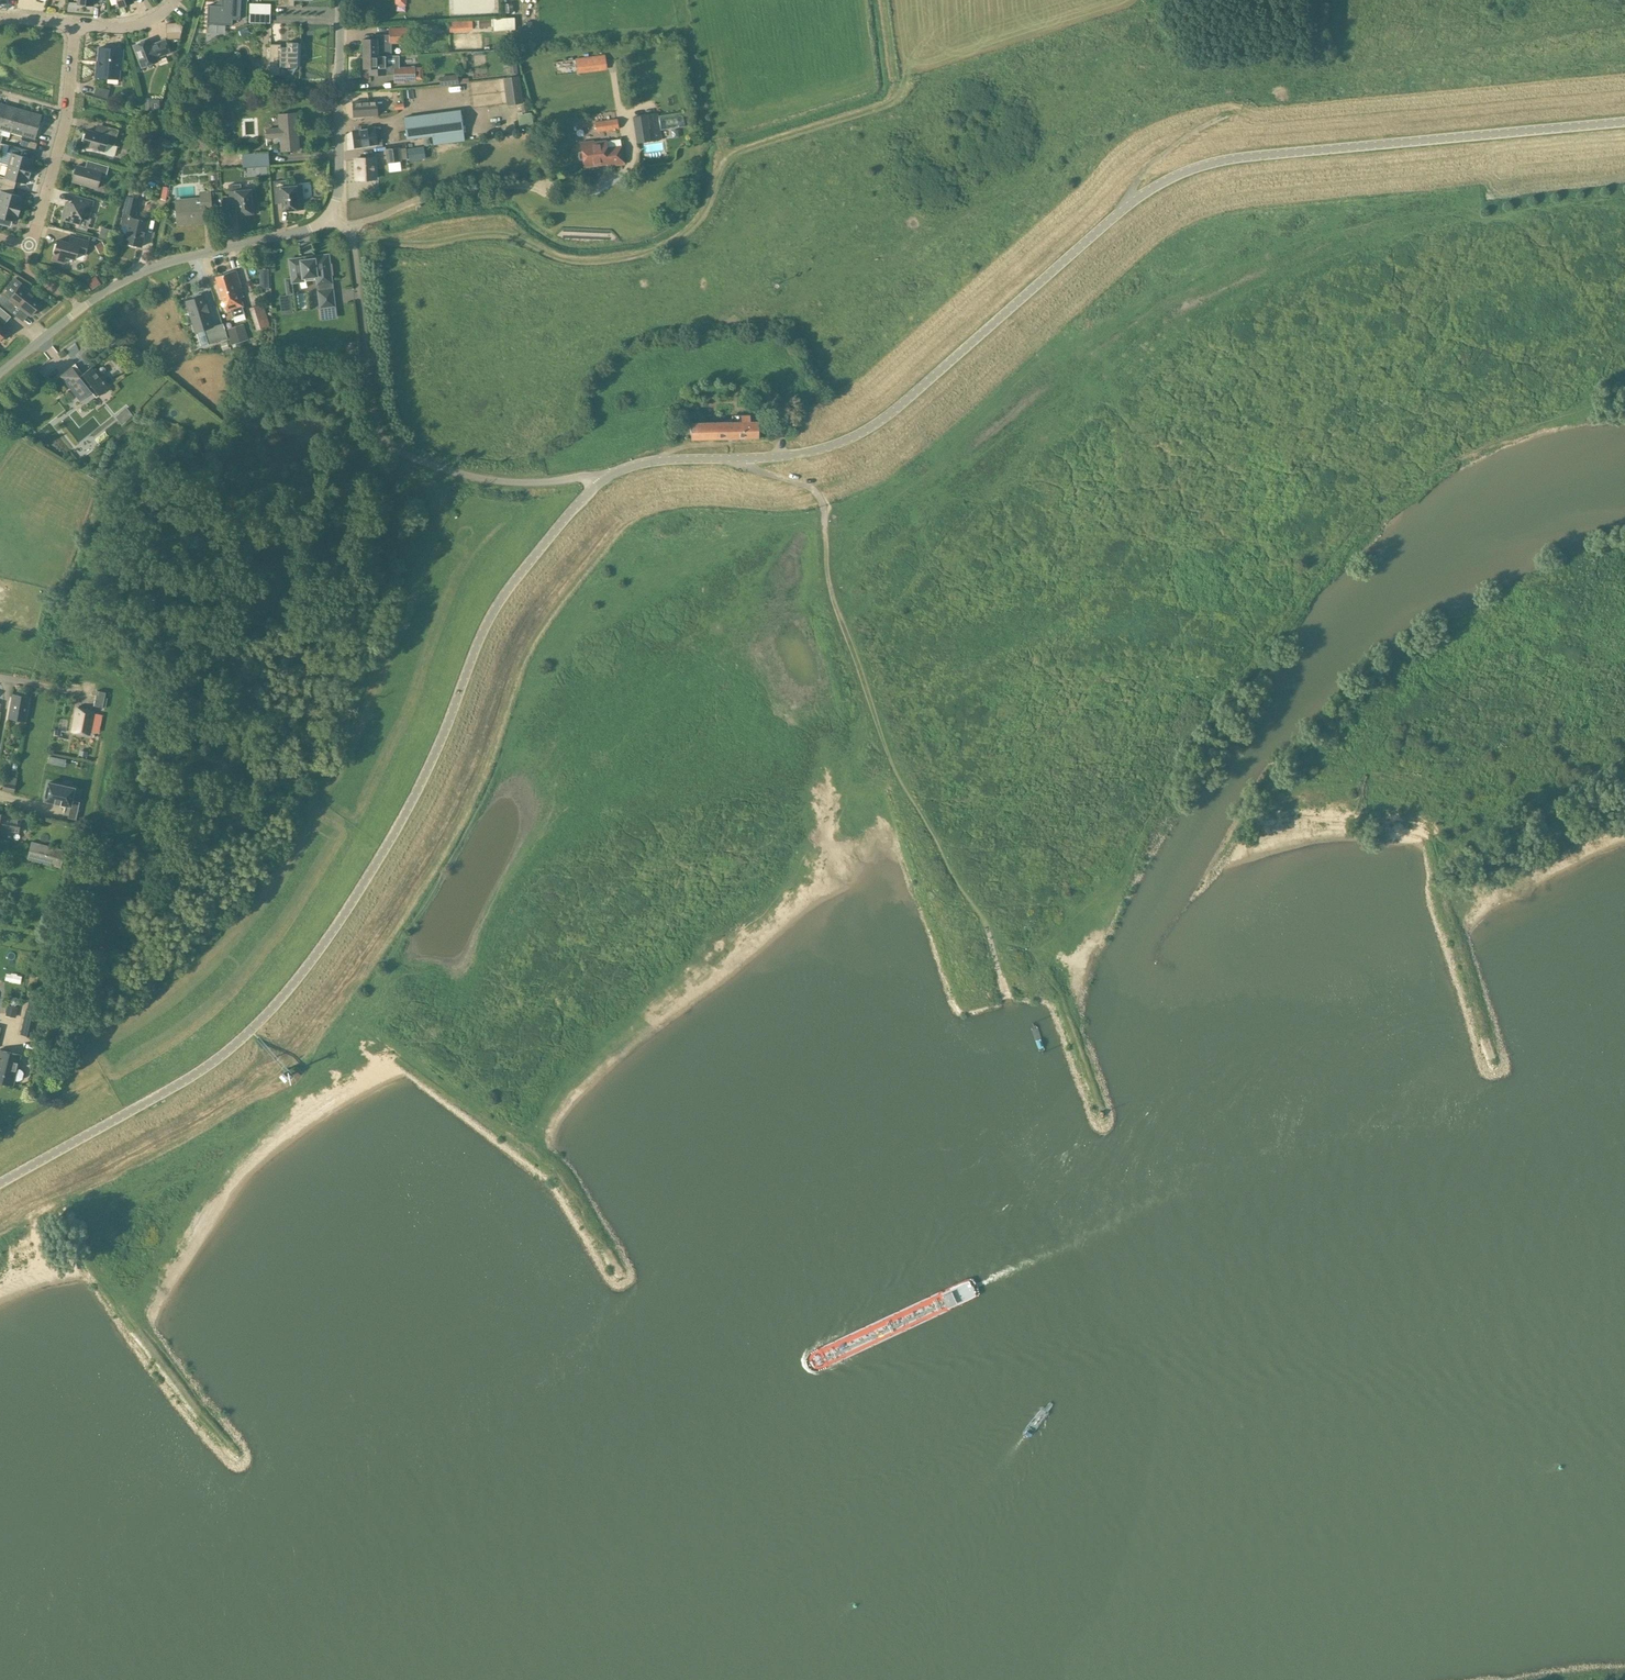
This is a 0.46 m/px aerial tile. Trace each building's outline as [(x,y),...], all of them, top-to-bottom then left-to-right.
[(201,22),(227,23),(227,18),(234,18),(235,0),(216,0),(216,4),(202,3),(201,22)] [(68,1),(67,9),(76,10),(77,2),(68,1)] [(269,13),(269,4),(251,4),(251,13),(269,13)] [(473,20),(450,20),(450,31),(473,30),(473,20)] [(181,22),(166,23),(167,38),(182,37),(181,22)] [(406,45),(406,35),(406,27),(400,27),(389,27),(389,33),(376,34),(376,38),(363,39),(363,56),(378,55),(385,55),(392,55),(392,45),(401,45),(406,45)] [(170,52),(165,40),(152,45),(149,39),(134,45),(142,67),(158,61),(156,57),(170,52)] [(286,66),(297,67),(297,66),(300,66),(301,43),(298,43),(298,42),(287,41),(287,46),(281,46),(281,44),(270,43),(270,74),(280,74),(280,66),(286,66)] [(86,59),(96,59),(96,45),(86,45),(86,59)] [(121,60),(123,60),(124,49),(100,47),(98,66),(97,66),(96,76),(119,78),(121,60)] [(378,55),(363,56),(364,67),(370,67),(370,73),(395,72),(395,67),(395,63),(395,55),(392,55),(385,55),(378,55)] [(607,71),(605,55),(555,61),(556,76),(578,73),(578,72),(600,69),(601,72),(607,71)] [(395,80),(415,79),(415,67),(395,67),(395,72),(395,80)] [(458,84),(458,74),(440,75),(440,84),(458,84)] [(523,104),(519,77),(503,79),(507,106),(523,104)] [(97,85),(94,94),(107,98),(110,89),(97,85)] [(377,115),(376,100),(353,101),(354,116),(377,115)] [(11,132),(18,108),(5,104),(0,124),(0,128),(11,132)] [(11,132),(23,135),(30,111),(18,108),(11,132)] [(433,144),(465,140),(461,109),(431,113),(403,116),(405,131),(399,132),(400,139),(406,138),(406,139),(432,136),(433,144)] [(30,111),(23,135),(35,139),(42,115),(30,111)] [(299,149),(296,112),(278,114),(279,127),(266,129),(267,137),(280,136),(281,150),(299,149)] [(532,112),(519,113),(519,127),(533,127),(532,112)] [(662,139),(658,112),(633,116),(637,142),(662,139)] [(673,121),(674,126),(684,124),(683,114),(672,115),(673,121)] [(596,132),(619,129),(617,119),(595,122),(596,132)] [(106,135),(87,129),(83,145),(105,151),(107,143),(115,145),(119,129),(108,126),(106,135)] [(381,126),(352,130),(355,147),(377,144),(377,146),(379,146),(379,142),(383,141),(381,126)] [(625,163),(622,146),(621,139),(594,143),(594,141),(582,142),(583,151),(579,151),(579,153),(579,159),(581,160),(592,158),(593,164),(594,165),(600,164),(601,162),(608,162),(608,166),(625,163)] [(12,152),(9,165),(31,171),(33,164),(32,164),(33,158),(32,158),(33,151),(10,145),(8,151),(12,152)] [(399,160),(397,147),(385,148),(387,162),(399,160)] [(243,166),(269,165),(268,152),(242,153),(243,166)] [(376,178),(375,157),(355,158),(356,179),(376,178)] [(13,186),(14,180),(26,183),(28,177),(29,178),(31,171),(9,165),(5,177),(0,176),(0,183),(13,186)] [(73,181),(97,188),(102,172),(77,165),(76,169),(74,169),(73,175),(74,177),(73,181)] [(274,181),(275,197),(281,197),(282,210),(303,208),(303,199),(297,199),(296,186),(286,186),(286,180),(274,181)] [(20,209),(22,202),(21,202),(23,196),(11,193),(13,186),(0,183),(0,190),(1,190),(0,196),(0,203),(20,209)] [(228,184),(230,201),(236,200),(237,213),(258,212),(257,203),(252,203),(251,189),(241,190),(241,183),(228,184)] [(142,246),(147,221),(133,217),(134,214),(135,214),(139,198),(137,197),(138,192),(129,190),(128,195),(127,195),(121,223),(129,225),(125,241),(142,246)] [(210,209),(209,192),(201,192),(202,198),(177,200),(178,223),(204,221),(204,210),(210,209)] [(82,217),(88,218),(93,201),(76,196),(74,203),(67,201),(62,218),(80,223),(82,217)] [(0,203),(0,224),(1,224),(3,217),(16,221),(17,215),(18,216),(20,209),(0,203)] [(102,226),(99,235),(107,237),(110,229),(102,226)] [(78,252),(85,254),(89,241),(70,236),(68,242),(58,239),(53,259),(64,262),(66,256),(76,259),(78,252)] [(331,274),(332,273),(331,264),(330,264),(330,262),(327,262),(326,254),(314,255),(314,258),(301,259),(301,257),(289,259),(292,282),(304,280),(303,277),(316,275),(317,284),(332,282),(331,274)] [(261,288),(270,288),(269,267),(260,268),(261,288)] [(244,296),(241,286),(243,285),(238,270),(233,272),(233,271),(216,276),(226,311),(244,306),(241,297),(244,296)] [(92,288),(100,283),(96,276),(88,280),(92,288)] [(31,315),(43,301),(21,284),(14,294),(7,289),(0,298),(0,303),(11,311),(16,304),(31,315)] [(335,305),(333,288),(318,290),(320,307),(335,305)] [(201,294),(193,296),(194,298),(186,301),(196,331),(204,329),(209,343),(228,337),(223,323),(213,326),(208,310),(207,305),(206,305),(203,295),(201,296),(201,294)] [(281,294),(281,310),(293,309),(292,294),(281,294)] [(249,307),(252,316),(256,330),(270,325),(263,303),(249,307)] [(2,324),(10,314),(0,306),(0,340),(0,339),(2,340),(6,335),(5,334),(9,329),(2,324)] [(245,323),(227,327),(231,343),(249,339),(245,323)] [(125,339),(115,331),(111,336),(121,344),(125,339)] [(72,365),(60,375),(80,400),(95,388),(99,394),(108,386),(91,366),(80,375),(72,365)] [(122,423),(133,414),(127,406),(116,415),(122,423)] [(758,438),(758,430),(758,422),(750,422),(750,415),(741,415),(741,422),(691,423),(691,439),(758,438)] [(106,692),(98,690),(94,705),(103,707),(106,692)] [(8,717),(26,720),(30,696),(12,693),(8,717)] [(89,733),(92,718),(94,710),(76,707),(72,730),(89,733)] [(9,776),(8,782),(5,781),(3,789),(15,792),(18,778),(9,776)] [(44,800),(70,805),(68,817),(76,819),(79,801),(71,799),(74,788),(48,783),(44,800)] [(5,829),(18,831),(20,819),(7,816),(8,814),(0,813),(0,830),(4,831),(5,829)] [(27,858),(61,867),(65,849),(31,840),(27,858)] [(34,1036),(37,1020),(39,1012),(26,1010),(21,1033),(34,1036)] [(3,1082),(11,1052),(0,1049),(0,1081),(3,1082)] [(21,1054),(11,1052),(3,1082),(13,1084),(21,1054)]
